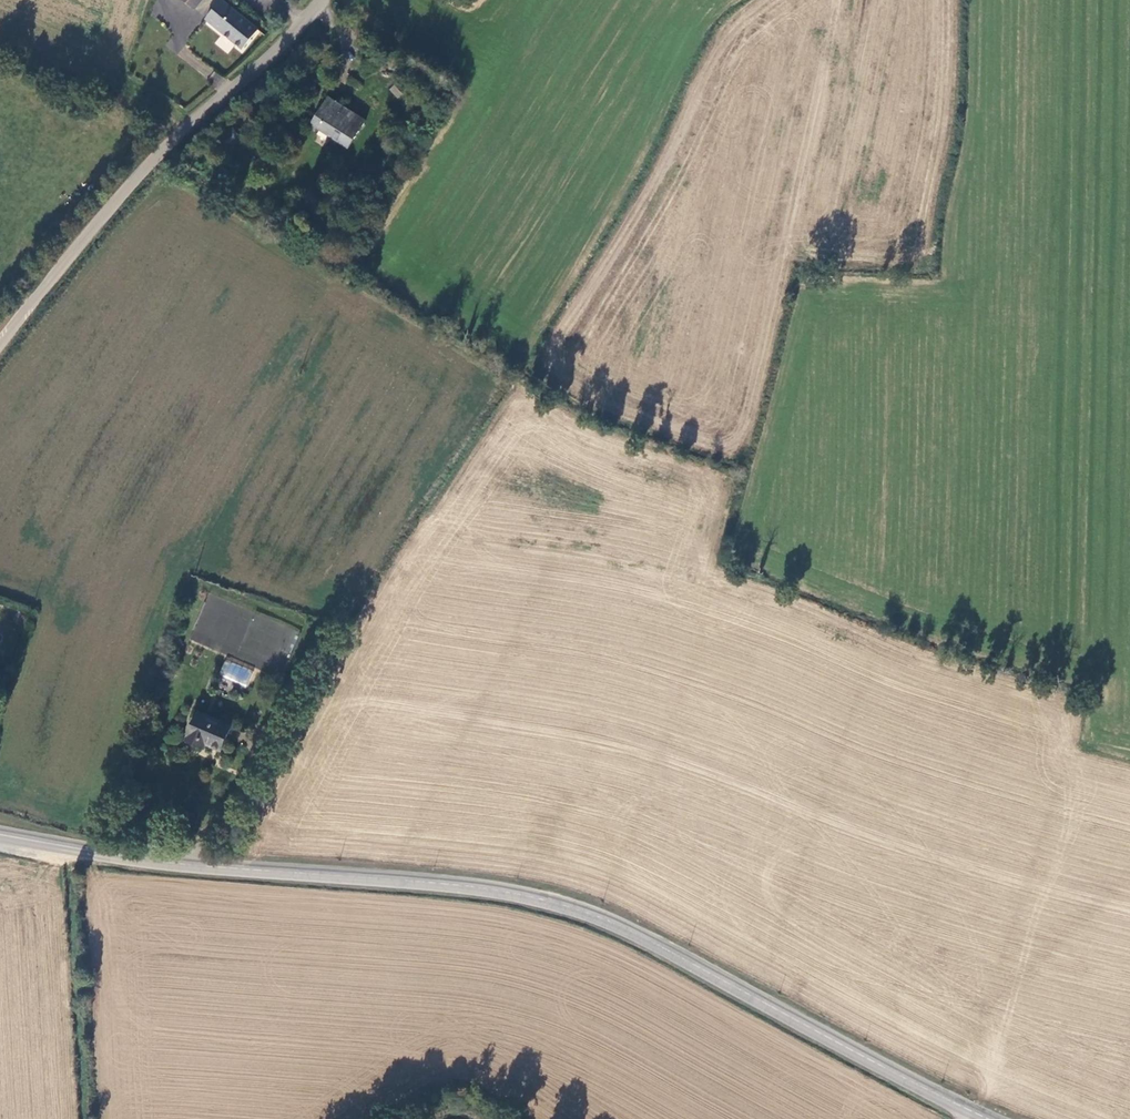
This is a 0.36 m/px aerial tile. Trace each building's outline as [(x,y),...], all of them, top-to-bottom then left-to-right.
[(205,0),(181,0),(196,11),(205,0)] [(207,20),(241,48),(255,31),(221,3),(207,20)] [(394,85),(389,90),(397,99),(402,94),(394,85)] [(327,99),(310,125),(348,149),(364,123),(327,99)] [(228,150),(241,138),(233,129),(220,140),(228,150)] [(206,595),(190,641),(282,674),(299,629),(206,595)] [(308,627),(302,641),(311,645),(317,632),(308,627)] [(203,734),(204,729),(224,733),(230,706),(196,699),(189,731),(203,734)]
